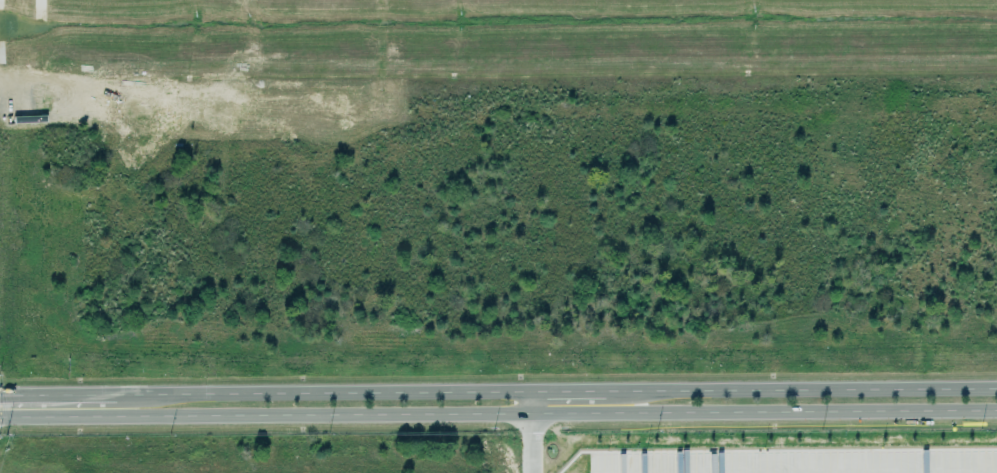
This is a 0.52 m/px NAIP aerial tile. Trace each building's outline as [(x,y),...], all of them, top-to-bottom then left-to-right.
[(601,439),(568,439),(567,452),(600,452),(601,439)]
